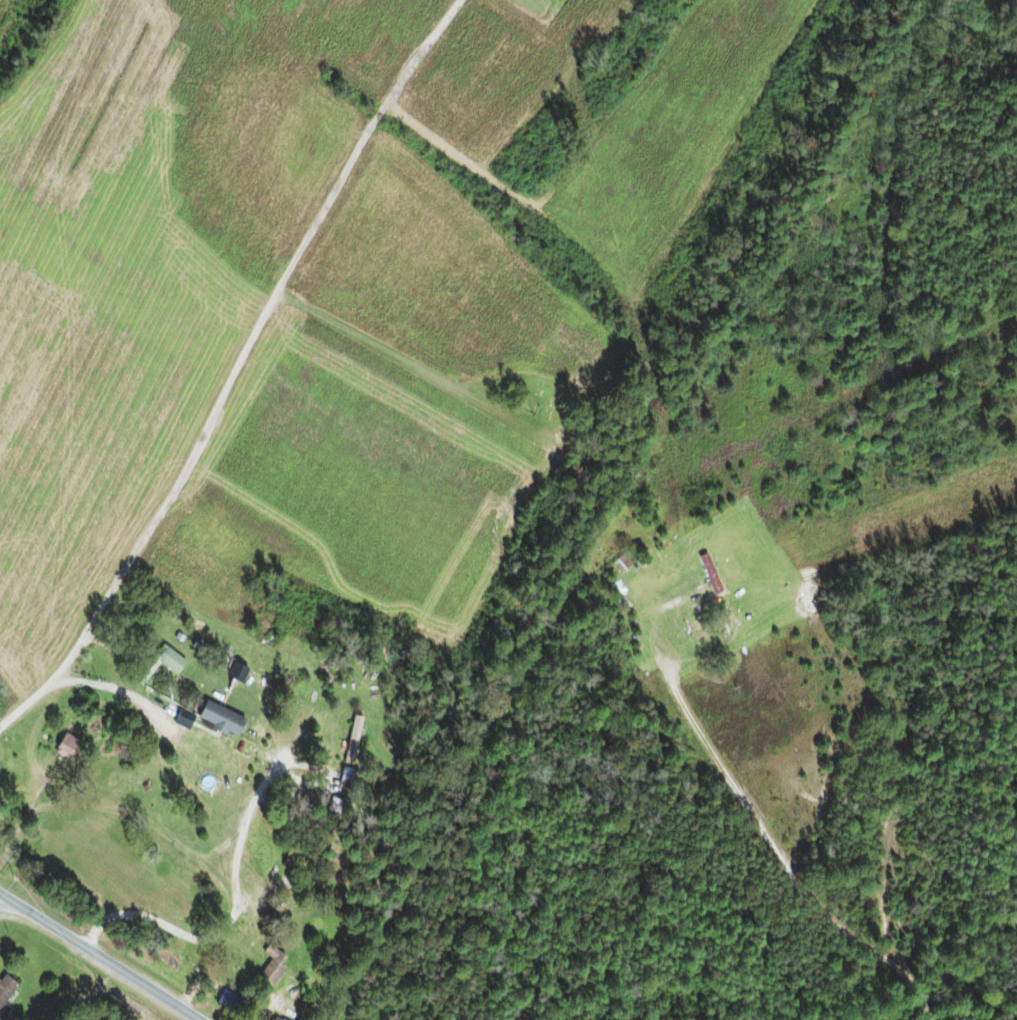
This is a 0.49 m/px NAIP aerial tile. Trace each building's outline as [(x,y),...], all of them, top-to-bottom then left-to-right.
[(619,570),(626,563),(617,556),(611,563),(619,570)] [(184,662),(160,645),(133,681),(141,687),(158,664),(175,676),(184,662)] [(360,718),(351,716),(342,763),(352,765),(360,718)] [(56,753),(72,756),(79,726),(63,722),(56,753)] [(278,965),(283,959),(267,945),(261,953),(269,960),(255,977),(268,988),(283,969),(278,965)] [(17,988),(3,974),(0,977),(0,1006),(17,988)]
